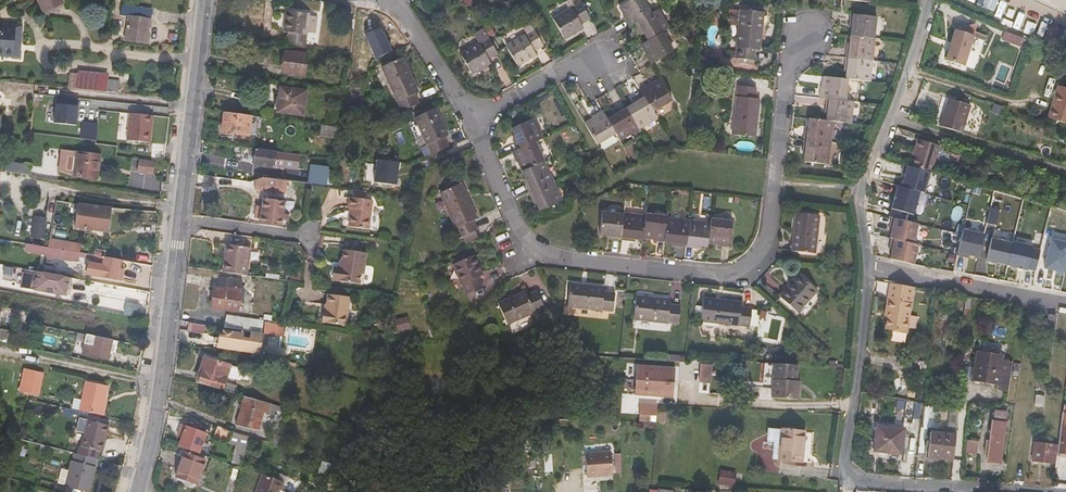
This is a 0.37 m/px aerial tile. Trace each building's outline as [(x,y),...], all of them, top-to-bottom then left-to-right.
[(42,15),(65,6),(63,0),(36,0),(42,15)] [(651,13),(643,0),(633,0),(621,7),(626,15),(624,16),(630,26),(636,22),(651,13)] [(590,18),(582,3),(554,19),(566,39),(584,28),(581,24),(590,18)] [(763,12),(741,9),(735,58),(754,60),(754,49),(759,49),(763,12)] [(669,28),(658,10),(651,13),(636,22),(643,34),(645,34),(649,40),(661,32),(669,28)] [(310,15),(287,11),(284,31),(288,32),(287,44),(296,45),(306,46),(310,15)] [(850,36),(874,38),(876,17),(851,14),(849,28),(851,28),(850,36)] [(147,42),(151,19),(129,16),(126,40),(147,42)] [(354,28),(355,20),(346,19),(345,27),(354,28)] [(18,57),(21,27),(0,25),(0,55),(18,57)] [(1024,36),(1007,29),(1004,34),(1022,42),(1024,36)] [(544,46),(535,30),(507,46),(519,66),(536,56),(534,51),(544,46)] [(672,51),(661,32),(649,40),(643,44),(648,53),(646,54),(652,64),(661,58),(672,51)] [(980,38),(962,32),(952,63),(970,69),(980,38)] [(871,60),(874,38),(850,36),(849,43),(847,43),(846,57),(871,60)] [(489,37),(461,54),(473,74),(490,63),(488,59),(498,53),(489,37)] [(306,54),(307,46),(306,46),(296,45),(295,53),(306,54)] [(307,55),(306,54),(295,53),(286,52),(283,72),(304,75),(307,55)] [(402,111),(418,103),(414,94),(418,92),(402,57),(382,66),(402,111)] [(869,81),(871,60),(846,57),(844,71),(846,71),(845,79),(847,79),(869,81)] [(71,74),(70,87),(119,92),(120,81),(107,79),(107,74),(80,71),(80,74),(71,74)] [(846,100),(847,79),(845,79),(825,76),(824,86),(821,86),(820,97),(826,98),(846,100)] [(645,95),(655,112),(672,101),(661,81),(652,86),(651,84),(642,89),(645,95)] [(1046,81),(1037,111),(1062,119),(1065,106),(1065,103),(1064,102),(1065,97),(1065,87),(1046,81)] [(755,88),(738,86),(733,135),(755,137),(759,99),(754,98),(755,88)] [(303,115),(306,91),(281,88),(278,111),(303,115)] [(639,129),(658,117),(655,112),(645,95),(632,102),(634,105),(627,109),(639,129)] [(77,99),(54,98),(53,123),(76,124),(77,99)] [(850,122),(852,101),(846,100),(826,98),(824,111),(827,112),(827,120),(832,120),(850,122)] [(961,132),(970,106),(949,99),(940,126),(961,132)] [(620,140),(639,129),(627,109),(626,106),(614,114),(615,116),(608,120),(616,134),(620,140)] [(449,135),(436,108),(415,117),(431,154),(448,146),(444,137),(449,135)] [(595,119),(586,124),(598,144),(616,134),(608,120),(603,111),(594,117),(595,119)] [(249,137),(252,116),(225,112),(222,133),(249,137)] [(830,142),(832,120),(827,120),(808,118),(807,124),(804,124),(803,139),(830,142)] [(535,141),(542,138),(533,119),(512,129),(515,135),(513,136),(519,149),(535,141)] [(88,141),(86,152),(101,154),(117,156),(118,149),(138,149),(139,121),(129,121),(129,128),(118,129),(118,146),(88,141)] [(320,136),(339,139),(341,128),(322,125),(320,136)] [(827,164),(830,142),(803,139),(801,152),(804,152),(803,161),(827,164)] [(915,158),(912,167),(931,172),(939,146),(917,140),(914,151),(917,151),(915,158)] [(544,161),(535,141),(519,149),(513,151),(517,161),(519,160),(524,170),(544,161)] [(76,150),(61,148),(57,171),(73,175),(74,163),(76,150)] [(298,154),(256,149),(253,165),(276,168),(276,165),(290,167),(291,165),(297,166),(298,154)] [(86,152),(76,150),(74,163),(78,163),(77,175),(97,178),(101,154),(86,152)] [(375,154),(374,182),(397,183),(398,154),(375,154)] [(135,158),(134,172),(150,174),(152,160),(135,158)] [(553,180),(544,161),(524,170),(523,170),(526,177),(523,178),(529,191),(553,180)] [(6,171),(30,175),(31,165),(7,162),(6,171)] [(925,193),(931,172),(912,167),(905,165),(903,173),(906,174),(902,187),(920,192),(925,193)] [(263,177),(250,182),(249,186),(278,190),(279,179),(263,177)] [(562,200),(553,180),(529,191),(535,203),(537,203),(540,210),(562,200)] [(476,218),(461,183),(440,192),(459,237),(477,229),(472,220),(476,218)] [(914,215),(920,192),(902,187),(898,186),(889,217),(892,218),(905,221),(907,213),(914,215)] [(368,199),(369,191),(358,189),(357,198),(368,199)] [(375,200),(368,199),(357,198),(352,198),(351,207),(354,208),(351,226),(371,229),(375,200)] [(261,218),(260,224),(281,227),(282,220),(283,215),(285,202),(264,199),(262,209),(261,218)] [(109,231),(112,208),(78,204),(75,227),(109,231)] [(987,223),(996,225),(1000,209),(991,207),(987,223)] [(621,239),(624,214),(602,212),(599,234),(607,235),(607,237),(621,239)] [(815,252),(819,215),(796,213),(792,250),(815,252)] [(30,235),(44,237),(46,216),(33,214),(30,235)] [(645,216),(624,214),(621,239),(635,241),(635,238),(643,239),(643,237),(645,216)] [(667,216),(646,214),(645,216),(643,237),(653,238),(653,240),(665,242),(667,218),(667,216)] [(689,221),(667,218),(665,242),(672,242),(672,245),(686,247),(689,221)] [(890,238),(892,238),(913,243),(918,224),(905,221),(892,218),(890,226),(893,226),(890,238)] [(732,222),(710,219),(710,223),(708,241),(719,243),(719,245),(729,246),(731,229),(732,222)] [(710,223),(689,221),(686,247),(699,248),(700,246),(707,246),(708,241),(710,223)] [(963,229),(957,255),(966,257),(966,254),(970,255),(979,257),(984,234),(963,229)] [(52,238),(50,247),(80,252),(82,244),(52,238)] [(913,243),(892,238),(890,247),(893,248),(890,259),(914,264),(918,245),(913,243)] [(986,260),(1008,265),(1013,243),(991,238),(986,260)] [(1064,275),(1065,267),(1065,243),(1051,239),(1045,268),(1057,271),(1056,274),(1064,275)] [(1013,243),(1008,265),(1028,270),(1033,247),(1013,242),(1013,243)] [(226,272),(249,275),(250,264),(247,263),(249,246),(231,244),(228,261),(227,261),(226,272)] [(50,247),(48,247),(47,254),(79,260),(79,256),(94,259),(94,263),(89,262),(87,274),(118,279),(121,259),(107,257),(94,255),(80,252),(50,247)] [(95,249),(94,255),(107,257),(108,251),(95,249)] [(338,268),(336,280),(360,283),(362,272),(365,272),(368,252),(345,249),(343,269),(338,268)] [(483,275),(474,255),(453,264),(467,294),(484,287),(479,276),(483,275)] [(43,272),(38,271),(35,290),(66,295),(70,277),(43,272)] [(817,290),(800,274),(780,297),(798,312),(817,290)] [(242,280),(221,277),(219,288),(215,288),(212,307),(238,311),(239,303),(243,303),(245,289),(241,289),(242,280)] [(604,287),(570,283),(568,306),(613,311),(615,292),(604,291),(604,287)] [(915,287),(890,283),(888,299),(891,299),(888,316),(886,329),(907,332),(915,287)] [(527,295),(525,291),(498,302),(508,324),(545,307),(537,291),(527,295)] [(350,298),(330,295),(327,312),(324,312),(322,323),(345,326),(350,298)] [(670,299),(636,296),(633,319),(678,323),(680,305),(670,304),(670,299)] [(741,302),(704,298),(701,321),(749,326),(752,307),(741,306),(741,302)] [(1056,315),(1049,314),(1047,328),(1054,329),(1056,315)] [(34,323),(9,317),(8,326),(33,331),(34,323)] [(237,318),(236,329),(251,332),(253,332),(255,320),(237,318)] [(205,326),(192,323),(191,330),(204,333),(205,326)] [(284,336),(285,325),(265,323),(263,333),(284,336)] [(242,339),(243,334),(223,331),(223,335),(219,335),(219,338),(216,338),(214,347),(241,352),(241,350),(249,351),(256,352),(259,333),(253,332),(251,332),(250,340),(242,339)] [(112,339),(77,332),(76,336),(86,338),(83,353),(108,359),(112,339)] [(67,348),(75,349),(76,343),(68,341),(67,348)] [(1010,391),(1014,363),(1003,361),(1004,356),(979,352),(975,381),(1000,385),(999,389),(1010,391)] [(260,360),(280,364),(281,357),(262,353),(260,360)] [(197,382),(235,393),(237,385),(226,382),(231,365),(204,357),(197,382)] [(45,366),(36,364),(24,361),(21,369),(35,372),(43,374),(45,366)] [(796,364),(774,363),(772,397),(797,399),(798,381),(795,381),(796,364)] [(711,365),(700,365),(699,380),(710,381),(711,365)] [(674,368),(636,366),(634,394),(672,396),(674,368)] [(80,410),(102,414),(108,385),(86,380),(83,398),(80,410)] [(1046,387),(1038,387),(1034,412),(1042,413),(1046,387)] [(68,407),(80,410),(83,398),(70,395),(68,407)] [(287,414),(288,409),(245,396),(237,424),(258,430),(263,413),(274,416),(276,411),(287,414)] [(657,404),(641,403),(640,414),(656,415),(657,404)] [(1001,463),(1008,412),(997,411),(989,462),(1001,463)] [(292,430),(297,415),(288,413),(284,428),(292,430)] [(82,446),(102,451),(109,425),(89,420),(82,446)] [(183,421),(178,442),(202,448),(207,427),(183,421)] [(954,459),(957,423),(949,422),(947,433),(931,431),(928,457),(954,459)] [(1061,424),(1059,433),(1061,434),(1058,452),(1057,452),(1055,466),(1065,468),(1065,458),(1065,425),(1061,424)] [(904,428),(877,426),(874,451),(901,453),(904,428)] [(779,460),(781,429),(770,429),(769,440),(774,441),(773,459),(779,460)] [(804,431),(781,429),(779,460),(802,461),(804,431)] [(234,461),(243,464),(249,436),(233,431),(231,443),(237,444),(234,461)] [(269,433),(267,442),(284,447),(287,439),(269,433)] [(1057,444),(1035,441),(1033,460),(1054,463),(1057,444)] [(610,451),(585,453),(587,476),(612,475),(610,451)] [(88,491),(97,458),(74,452),(66,485),(88,491)] [(205,460),(184,452),(176,476),(197,483),(205,460)] [(495,478),(495,465),(486,466),(486,478),(495,478)] [(720,470),(716,489),(727,490),(727,488),(734,489),(737,472),(720,470)] [(263,474),(256,491),(283,491),(280,491),(283,482),(263,474)]
